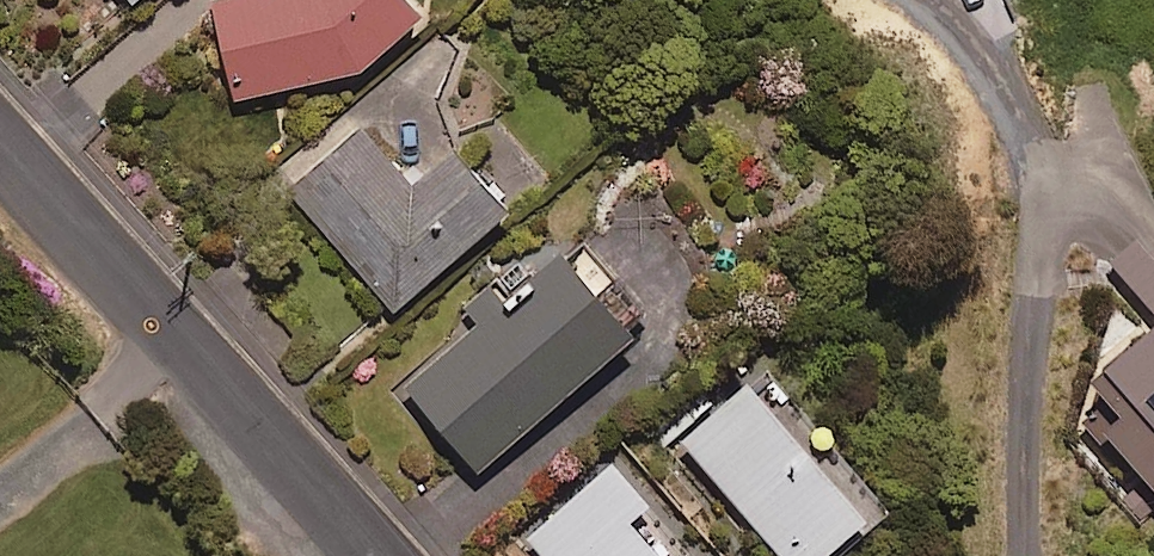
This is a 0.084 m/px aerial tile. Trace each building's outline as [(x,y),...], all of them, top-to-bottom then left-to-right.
[(415,0),(218,0),(217,0),(240,94),(365,68),(428,15),(415,0)] [(325,161),(292,189),(398,310),(512,210),(459,149),(418,185),(365,125),(325,161)] [(1117,266),(1153,306),(1153,231),(1117,266)] [(460,306),(479,327),(409,388),(482,472),(644,331),(576,253),(553,273),(529,247),(460,306)] [(1121,445),(1153,483),(1153,330),(1094,381),(1106,394),(1099,400),(1073,423),(1104,459),(1121,445)] [(839,449),(767,369),(736,397),(685,443),(787,555),(831,555),(888,504),(839,449)] [(616,462),(530,538),(546,555),(665,555),(634,521),(653,504),(616,462)]
